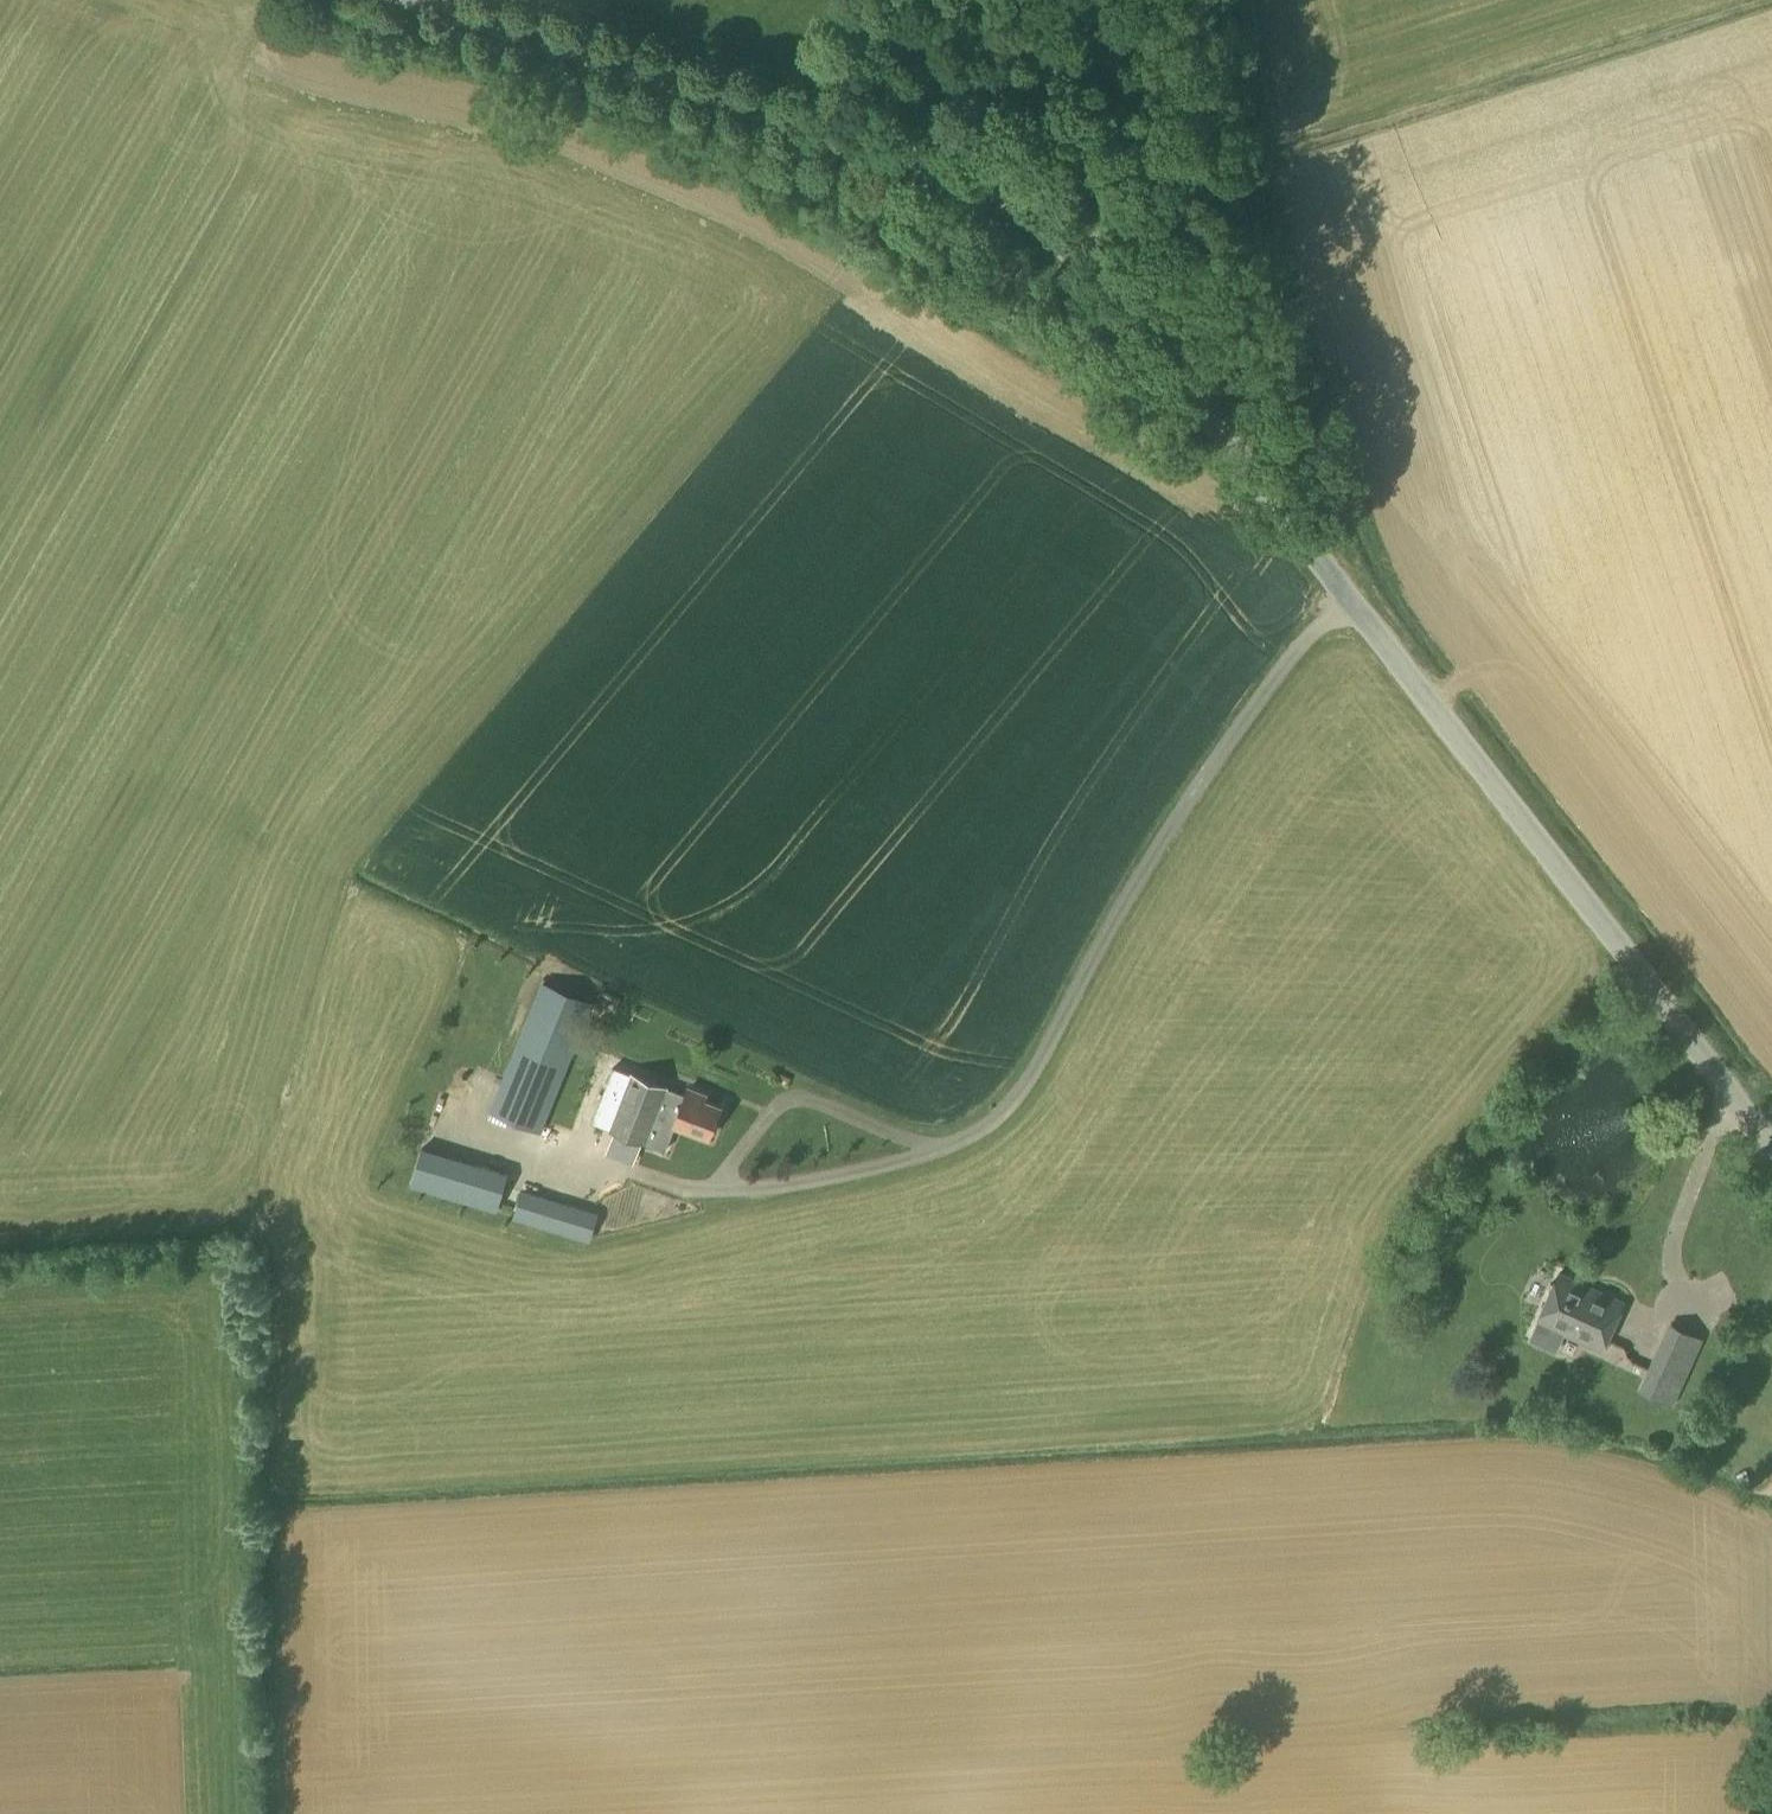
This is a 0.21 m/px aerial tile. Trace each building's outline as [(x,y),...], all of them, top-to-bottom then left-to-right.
[(545,983),(491,1113),(540,1133),(573,1051),(584,1024),(593,1003),(545,983)] [(297,1071),(293,1084),(314,1090),(317,1078),(297,1071)] [(628,1072),(606,1131),(665,1153),(674,1130),(710,1144),(724,1109),(706,1102),(708,1095),(687,1087),(684,1096),(628,1072)] [(465,1160),(453,1198),(496,1211),(508,1173),(465,1160)] [(588,1239),(596,1214),(522,1192),(515,1217),(588,1239)] [(1600,1354),(1623,1304),(1559,1274),(1536,1324),(1600,1354)] [(1690,1363),(1659,1349),(1649,1371),(1664,1378),(1655,1397),(1671,1404),(1690,1363)]
